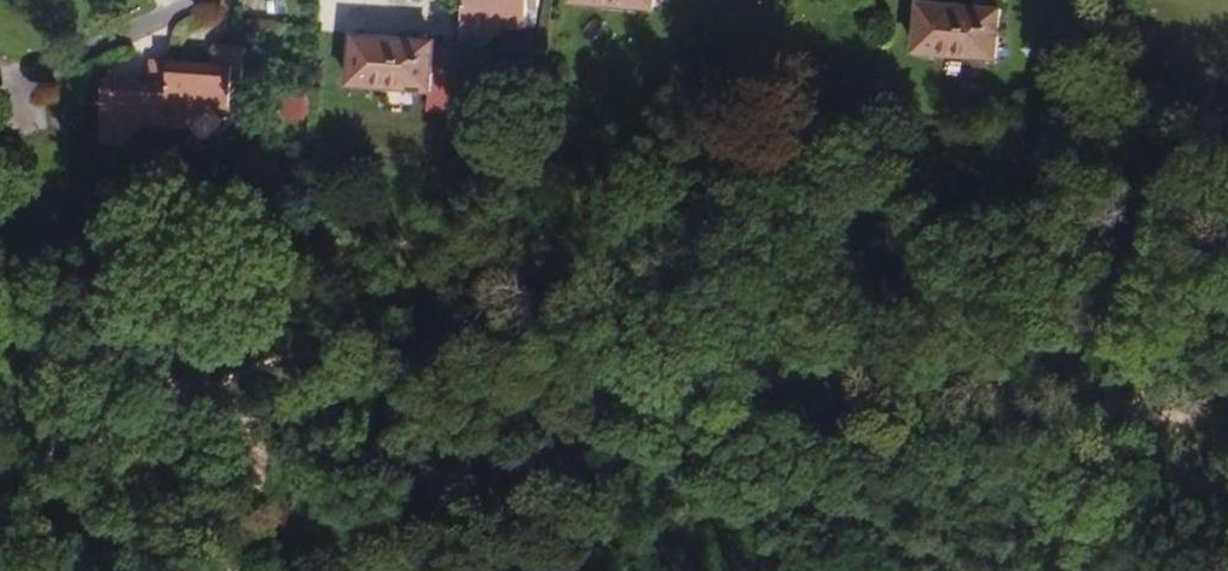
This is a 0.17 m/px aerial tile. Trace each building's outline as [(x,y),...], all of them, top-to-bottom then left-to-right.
[(462,44),(484,46),(507,27),(529,29),(531,6),(539,7),(539,0),(466,0),(462,44)] [(1001,11),(921,5),(918,52),(997,58),(1001,11)] [(435,43),(355,37),(351,84),(432,90),(435,43)] [(173,63),(168,125),(191,126),(213,107),(234,108),(235,88),(243,89),(246,48),(215,46),(214,65),(173,63)] [(147,123),(168,125),(173,63),(150,61),(149,82),(107,79),(102,142),(125,144),(147,123)] [(213,107),(191,126),(203,140),(208,142),(226,125),(225,120),(213,107)]
